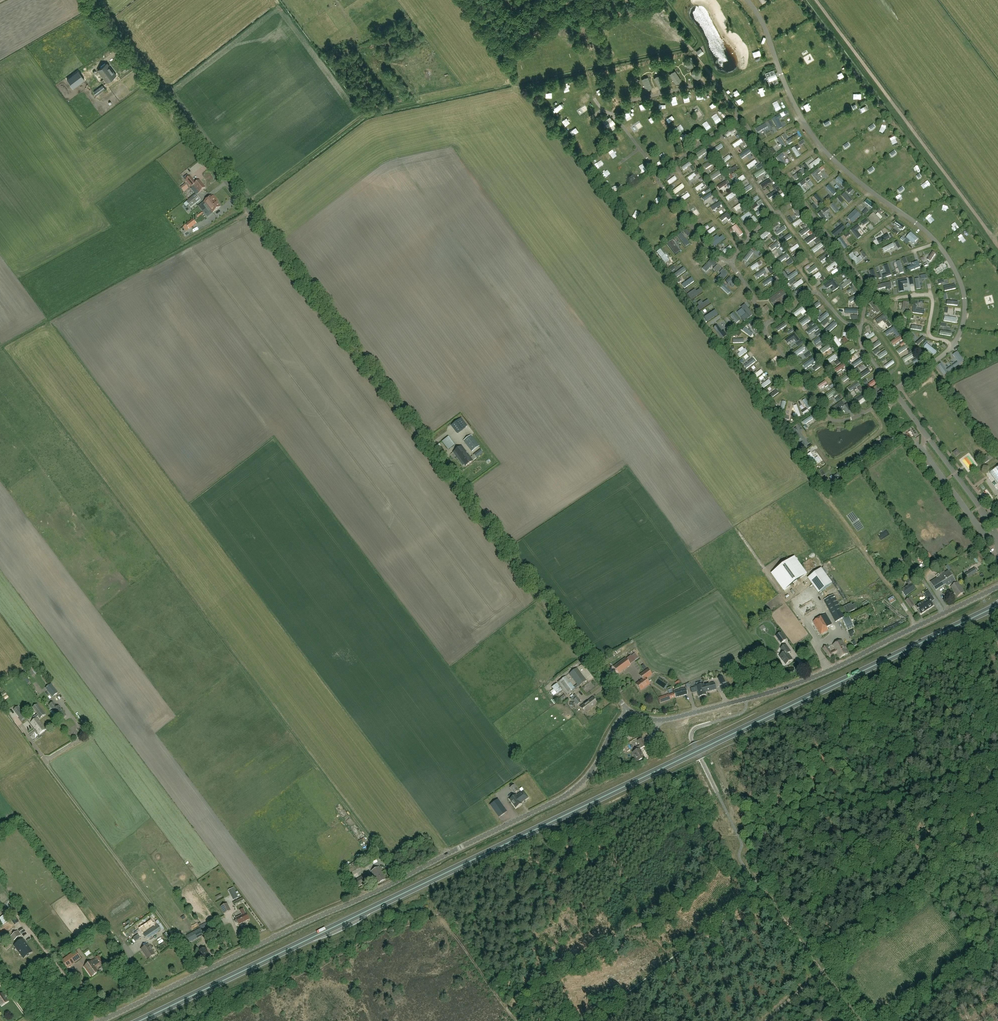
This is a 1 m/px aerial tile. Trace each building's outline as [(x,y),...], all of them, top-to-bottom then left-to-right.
[(98,70),(107,82),(110,80),(111,81),(114,79),(113,78),(116,75),(107,63),(98,70)] [(778,81),(774,69),(765,72),(766,73),(767,76),(764,77),(766,82),(768,81),(770,84),(770,85),(778,81)] [(85,80),(78,71),(67,79),(74,88),(85,80)] [(93,93),(96,97),(106,90),(103,86),(93,93)] [(780,115),(772,119),(778,130),(783,127),(779,120),(782,118),(780,115)] [(612,120),(612,119),(610,117),(603,122),(605,125),(604,126),(606,130),(608,128),(610,132),(617,126),(615,123),(614,123),(612,120)] [(771,118),(765,122),(768,127),(772,134),(778,131),(771,118)] [(756,128),(758,132),(768,127),(766,123),(756,128)] [(726,131),(728,136),(737,132),(735,127),(726,131)] [(798,129),(793,131),(794,135),(795,137),(801,134),(798,129)] [(781,135),(775,139),(778,144),(774,147),(776,151),(786,145),(781,135)] [(742,138),(733,143),(736,148),(744,142),(742,138)] [(716,152),(724,146),(721,143),(713,148),(716,152)] [(699,158),(707,153),(705,148),(697,153),(699,158)] [(743,158),(745,157),(747,159),(752,156),(748,148),(740,153),(743,158)] [(783,153),(776,158),(783,168),(787,165),(783,159),(786,156),(783,153)] [(721,160),(724,164),(732,158),(730,154),(721,160)] [(747,165),(750,169),(759,163),(755,159),(747,165)] [(684,170),(692,165),(689,162),(682,167),(684,170)] [(706,163),(708,170),(712,169),(713,171),(715,171),(713,164),(712,165),(711,162),(706,163)] [(765,169),(755,174),(757,178),(767,173),(765,169)] [(819,169),(812,174),(818,183),(822,180),(818,175),(821,172),(819,169)] [(718,174),(721,173),(720,170),(712,171),(713,178),(718,177),(718,174)] [(867,173),(864,177),(871,183),(874,179),(867,173)] [(744,174),(735,180),(737,183),(746,177),(744,174)] [(200,181),(196,184),(190,176),(186,180),(192,187),(194,185),(200,192),(205,188),(200,181)] [(720,188),(728,184),(726,180),(718,185),(720,188)] [(681,184),(677,186),(676,184),(672,186),(676,192),(684,188),(681,184)] [(742,190),(745,193),(753,188),(750,184),(742,190)] [(699,189),(701,194),(709,190),(707,186),(699,189)] [(711,192),(704,198),(708,202),(714,196),(711,192)] [(200,200),(196,194),(186,202),(191,207),(200,200)] [(211,210),(213,213),(220,207),(215,200),(215,199),(213,196),(212,197),(212,196),(204,202),(206,204),(204,206),(209,212),(211,210)] [(737,211),(743,207),(740,202),(734,206),(737,211)] [(694,214),(696,217),(703,212),(700,209),(694,214)] [(824,218),(830,213),(828,211),(825,214),(821,210),(819,212),(824,218)] [(741,217),(743,221),(752,215),(749,211),(741,217)] [(855,216),(850,221),(853,223),(861,216),(856,211),(853,213),(855,216)] [(732,218),(727,212),(720,218),(722,222),(726,218),(729,221),(732,218)] [(874,213),(869,218),(875,225),(880,220),(874,213)] [(700,222),(703,226),(710,221),(707,217),(700,222)] [(801,217),(792,221),(795,226),(804,221),(801,217)] [(189,229),(196,223),(193,220),(186,225),(189,229)] [(896,220),(894,223),(903,229),(905,227),(896,220)] [(732,226),(735,231),(737,230),(740,235),(744,233),(737,223),(732,226)] [(858,225),(851,231),(858,239),(861,237),(857,231),(861,229),(858,225)] [(768,229),(761,235),(763,238),(771,232),(768,229)] [(906,237),(913,244),(918,238),(911,231),(906,237)] [(725,239),(723,236),(712,243),(714,247),(725,239)] [(770,245),(773,250),(781,244),(778,240),(770,245)] [(725,252),(732,247),(730,244),(723,249),(725,252)] [(744,257),(748,260),(754,252),(750,249),(744,257)] [(928,258),(932,261),(937,253),(933,250),(928,258)] [(853,252),(849,256),(856,265),(861,262),(853,252)] [(751,265),(753,269),(756,268),(757,271),(761,269),(757,261),(751,265)] [(919,262),(905,268),(906,273),(921,267),(919,262)] [(938,273),(947,268),(945,264),(936,270),(938,273)] [(765,268),(756,273),(759,277),(767,272),(765,268)] [(813,275),(815,279),(819,277),(818,275),(821,273),(819,271),(813,275)] [(796,286),(804,281),(801,278),(794,283),(796,286)] [(839,288),(834,279),(824,285),(826,289),(833,285),(836,290),(839,288)] [(849,279),(842,284),(844,287),(851,282),(849,279)] [(718,287),(721,292),(727,288),(723,283),(718,287)] [(857,293),(854,287),(847,291),(849,293),(851,292),(853,295),(857,293)] [(770,301),(775,308),(788,299),(783,292),(770,301)] [(704,297),(698,301),(701,306),(707,302),(704,297)] [(803,313),(807,310),(802,304),(793,312),(797,316),(801,311),(803,313)] [(753,315),(745,305),(741,307),(746,314),(741,318),(744,322),(753,315)] [(918,306),(914,306),(913,313),(924,315),(925,310),(917,309),(918,306)] [(885,324),(888,321),(882,314),(876,320),(879,323),(883,320),(885,324)] [(804,324),(809,320),(806,316),(801,320),(804,324)] [(785,320),(776,327),(779,330),(787,324),(785,320)] [(750,334),(752,332),(749,329),(751,328),(746,324),(743,328),(750,334)] [(717,326),(714,328),(722,339),(727,335),(724,331),(722,333),(717,326)] [(897,331),(896,329),(894,330),(892,327),(885,331),(888,336),(897,331)] [(868,338),(875,335),(873,330),(866,333),(868,338)] [(795,334),(785,341),(788,344),(794,339),(797,343),(800,341),(795,334)] [(900,334),(891,341),(895,345),(904,339),(900,334)] [(871,345),(874,349),(882,343),(879,340),(871,345)] [(926,341),(923,344),(933,353),(936,349),(926,341)] [(900,353),(910,347),(906,342),(897,348),(900,353)] [(829,343),(822,348),(824,352),(831,347),(829,343)] [(743,344),(738,347),(740,350),(737,351),(740,355),(747,351),(743,344)] [(797,355),(806,349),(804,346),(795,352),(797,355)] [(945,375),(966,362),(958,349),(952,353),(957,360),(946,367),(942,361),(937,364),(945,375)] [(828,356),(830,362),(838,358),(836,352),(828,356)] [(906,362),(914,358),(912,353),(903,357),(906,362)] [(746,361),(748,365),(756,361),(754,357),(746,361)] [(814,363),(812,361),(815,359),(814,357),(804,363),(806,367),(814,363)] [(893,359),(885,365),(887,368),(895,362),(893,359)] [(834,367),(837,372),(842,368),(842,367),(844,365),(841,361),(834,367)] [(757,375),(764,371),(761,367),(754,372),(757,375)] [(863,377),(871,371),(868,368),(860,374),(863,377)] [(764,387),(772,381),(769,377),(761,383),(764,387)] [(825,379),(818,384),(821,388),(828,383),(825,379)] [(878,393),(874,389),(871,391),(877,399),(885,392),(883,389),(878,393)] [(460,419),(452,425),(458,433),(466,427),(467,426),(461,418),(460,419)] [(795,433),(802,443),(805,440),(798,431),(795,433)] [(449,435),(442,439),(449,448),(455,443),(449,435)] [(472,452),(479,446),(471,435),(464,441),(472,452)] [(457,457),(458,459),(463,455),(466,452),(462,446),(453,452),(457,457)] [(477,458),(483,453),(480,450),(474,454),(477,458)] [(465,467),(473,461),(466,452),(463,455),(458,459),(463,466),(464,465),(465,467)] [(772,574),(784,591),(787,588),(804,576),(807,574),(795,557),(792,560),(775,572),(772,574)] [(808,578),(819,593),(832,583),(821,568),(808,578)] [(948,587),(956,581),(950,571),(946,573),(931,582),(936,591),(946,584),(948,587)] [(909,585),(902,591),(906,597),(916,590),(912,585),(913,584),(910,579),(906,581),(909,585)] [(958,597),(965,593),(958,582),(951,587),(958,597)] [(927,600),(916,607),(919,611),(918,611),(920,614),(921,614),(929,609),(930,609),(933,607),(932,607),(934,606),(931,602),(932,602),(929,597),(932,596),(929,591),(925,593),(926,595),(925,596),(927,600)] [(836,622),(846,617),(834,595),(824,600),(836,622)] [(906,601),(911,608),(914,605),(910,598),(906,601)] [(853,606),(851,604),(843,608),(846,615),(857,609),(855,605),(853,606)] [(814,621),(821,634),(829,630),(827,628),(832,625),(827,614),(814,621)] [(842,619),(847,630),(854,627),(849,616),(842,619)] [(776,637),(781,643),(786,640),(781,633),(776,637)] [(840,658),(849,654),(842,640),(833,645),(836,650),(831,653),(827,646),(823,649),(830,658),(833,655),(837,653),(840,658)] [(783,660),(786,664),(792,660),(788,654),(791,652),(786,645),(781,649),(784,653),(780,657),(783,661),(783,660)] [(613,667),(619,674),(630,665),(625,658),(613,667)] [(34,675),(40,671),(36,665),(30,669),(34,675)] [(579,686),(586,681),(577,668),(569,674),(579,686)] [(640,675),(643,679),(636,684),(641,690),(650,684),(646,679),(652,675),(648,670),(640,675)] [(577,685),(574,687),(566,676),(558,682),(567,695),(575,689),(579,686),(577,685)] [(557,682),(552,686),(558,693),(562,689),(557,682)] [(704,686),(706,692),(716,690),(714,683),(704,686)] [(52,697),(58,693),(51,684),(46,688),(52,697)] [(706,692),(704,686),(704,685),(696,686),(699,697),(706,695),(706,692)] [(669,694),(659,698),(660,703),(670,699),(669,694)] [(577,705),(581,702),(577,697),(573,700),(577,705)] [(590,708),(597,703),(593,698),(586,703),(580,707),(585,713),(590,709),(590,708)] [(546,702),(550,708),(555,705),(550,699),(546,702)] [(66,716),(59,706),(57,708),(53,703),(49,705),(53,710),(56,715),(57,714),(61,720),(66,716)] [(31,723),(40,734),(46,730),(37,718),(37,719),(36,718),(38,717),(39,718),(45,714),(38,704),(33,708),(38,714),(33,718),(35,720),(31,723)] [(14,710),(19,717),(23,714),(18,707),(14,710)] [(641,748),(646,746),(642,739),(638,741),(641,748)] [(637,762),(645,758),(640,749),(633,753),(637,762)] [(514,785),(510,788),(514,793),(518,790),(514,785)] [(521,803),(528,798),(523,791),(516,796),(516,795),(510,800),(516,808),(522,803),(521,803)] [(498,799),(490,805),(499,817),(507,812),(498,799)] [(378,884),(386,879),(379,867),(371,871),(378,884)] [(357,887),(372,879),(368,873),(354,881),(357,887)] [(233,888),(229,890),(234,900),(238,898),(240,897),(237,891),(236,892),(233,888)] [(230,910),(227,904),(221,907),(224,914),(230,910)] [(236,918),(236,919),(236,920),(235,921),(235,922),(236,923),(237,924),(238,924),(239,924),(239,925),(249,920),(246,913),(244,909),(240,911),(242,915),(236,918)] [(147,940),(162,930),(158,924),(143,934),(147,940)] [(19,934),(14,927),(4,934),(3,935),(8,941),(19,934)] [(190,942),(204,935),(201,929),(187,936),(190,942)] [(19,942),(18,943),(14,946),(21,955),(24,958),(26,957),(32,952),(23,939),(19,942)] [(155,954),(148,944),(141,949),(148,959),(155,954)] [(203,961),(210,957),(206,947),(199,951),(203,961)] [(69,968),(82,958),(76,951),(63,961),(69,968)] [(92,977),(100,971),(97,967),(100,965),(99,963),(102,961),(99,956),(95,958),(92,961),(84,966),(92,977)] [(75,983),(80,979),(75,972),(70,976),(75,983)] [(8,1002),(2,993),(0,995),(0,1003),(2,1006),(8,1002)]
